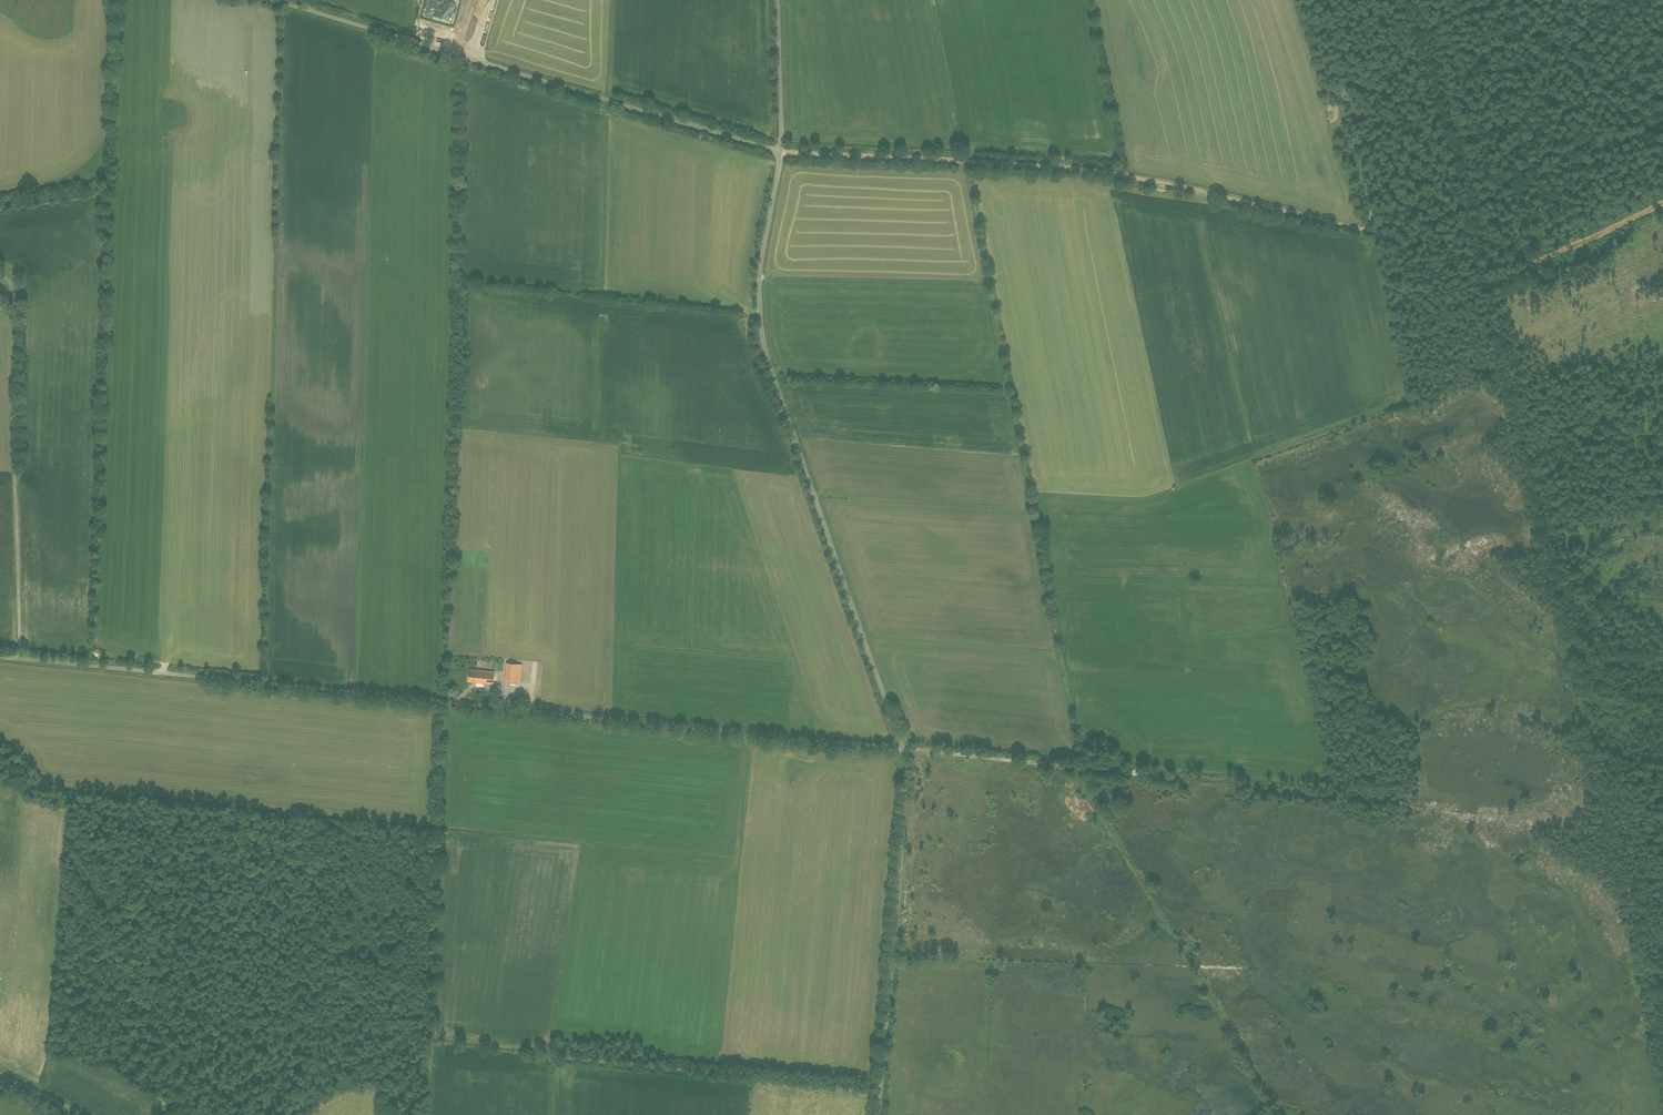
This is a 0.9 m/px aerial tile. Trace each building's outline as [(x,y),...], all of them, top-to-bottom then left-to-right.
[(520,681),(522,665),(507,663),(505,679),(520,681)] [(469,670),(468,682),(493,684),(494,672),(469,670)]
